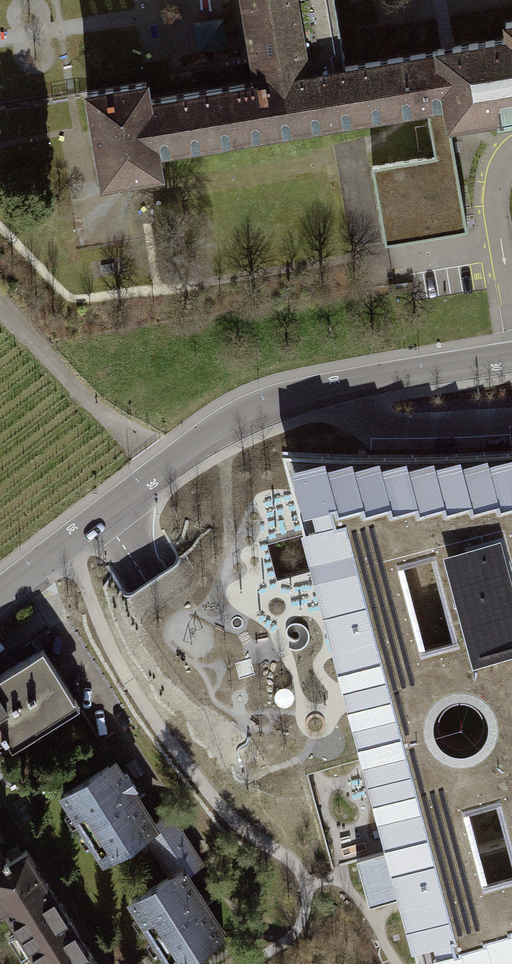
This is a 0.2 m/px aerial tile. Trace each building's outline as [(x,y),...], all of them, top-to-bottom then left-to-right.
[(247,76),(337,61),(327,0),(235,0),(247,76)] [(500,33),(426,45),(436,106),(443,105),(447,127),(511,117),(511,16),(498,18),(500,33)] [(247,76),(145,93),(142,75),(76,86),(93,185),(158,173),(155,153),(423,108),(436,106),(426,45),(337,61),(247,76)] [(443,105),(436,106),(423,108),(430,152),(369,162),(383,245),(464,231),(447,127),(443,105)] [(176,205),(158,207),(160,223),(178,220),(176,205)] [(400,455),(281,451),(341,671),(420,963),(511,963),(511,869),(484,877),(462,798),(498,788),(511,837),(511,450),(400,455)] [(2,730),(8,740),(74,699),(41,646),(0,672),(0,732),(2,730)] [(106,764),(61,794),(104,859),(144,833),(155,825),(153,822),(131,788),(135,785),(126,771),(122,774),(119,770),(112,774),(106,764)] [(168,812),(153,822),(155,825),(144,833),(171,874),(181,867),(185,873),(201,862),(168,812)] [(29,947),(71,921),(25,850),(6,862),(0,866),(0,902),(29,947)] [(130,901),(171,963),(175,963),(224,932),(185,873),(181,867),(171,874),(130,901)] [(29,947),(39,963),(98,963),(71,921),(29,947)]
